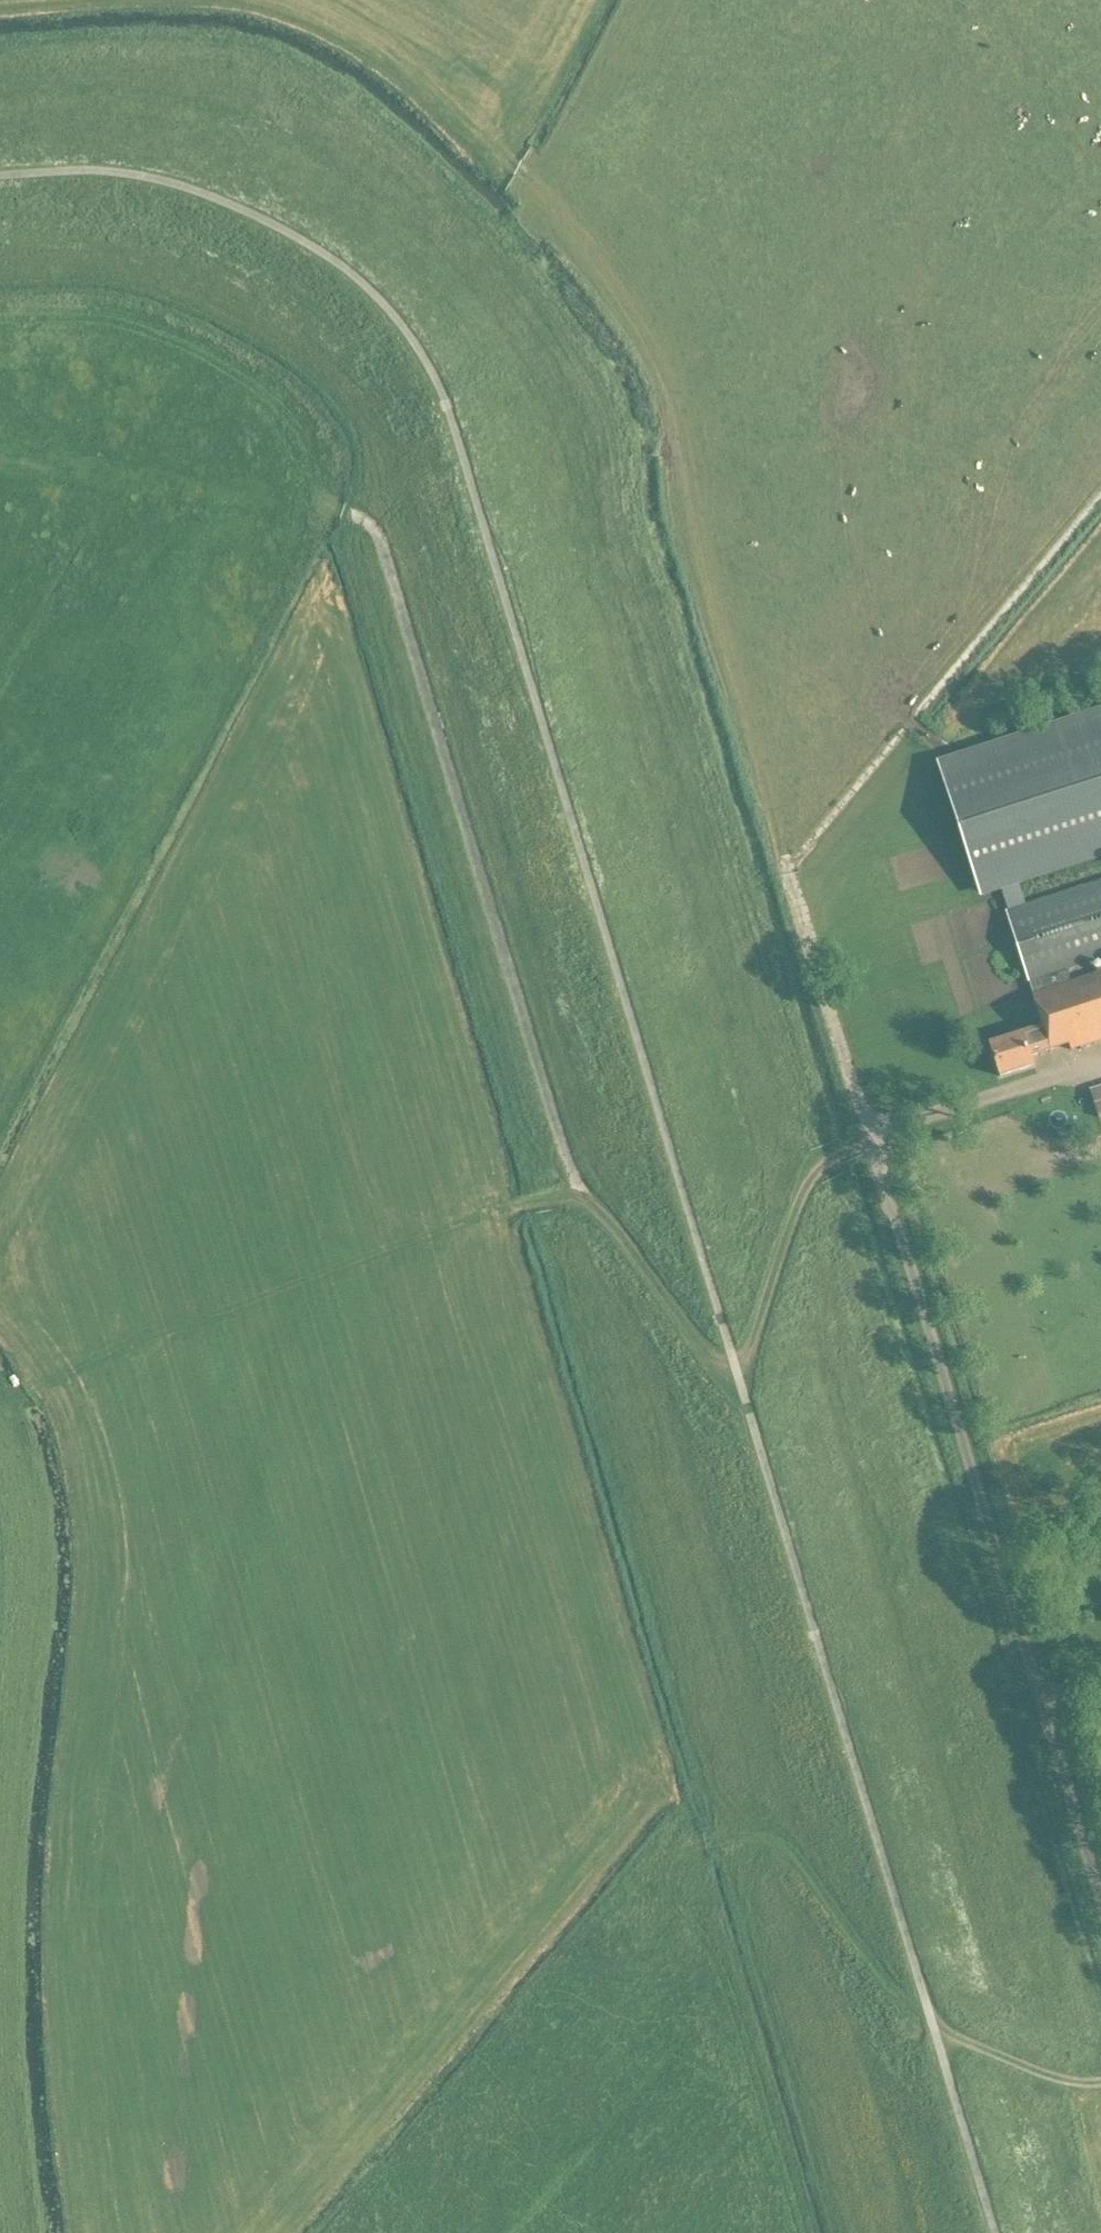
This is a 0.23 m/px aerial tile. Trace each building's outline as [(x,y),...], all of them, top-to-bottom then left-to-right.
[(1024,904),(1016,878),(1100,851),(1100,712),(938,764),(979,890),(999,884),(1007,909),(1024,904)] [(989,1041),(1000,1075),(1033,1064),(1030,1055),(1068,1043),(1070,1048),(1100,1038),(1100,970),(1070,980),(1066,968),(1100,956),(1100,879),(1024,904),(1007,909),(1005,910),(1042,1026),(1024,1032),(1023,1030),(989,1041)] [(1089,1089),(1098,1116),(1100,1115),(1100,1085),(1089,1089)]
